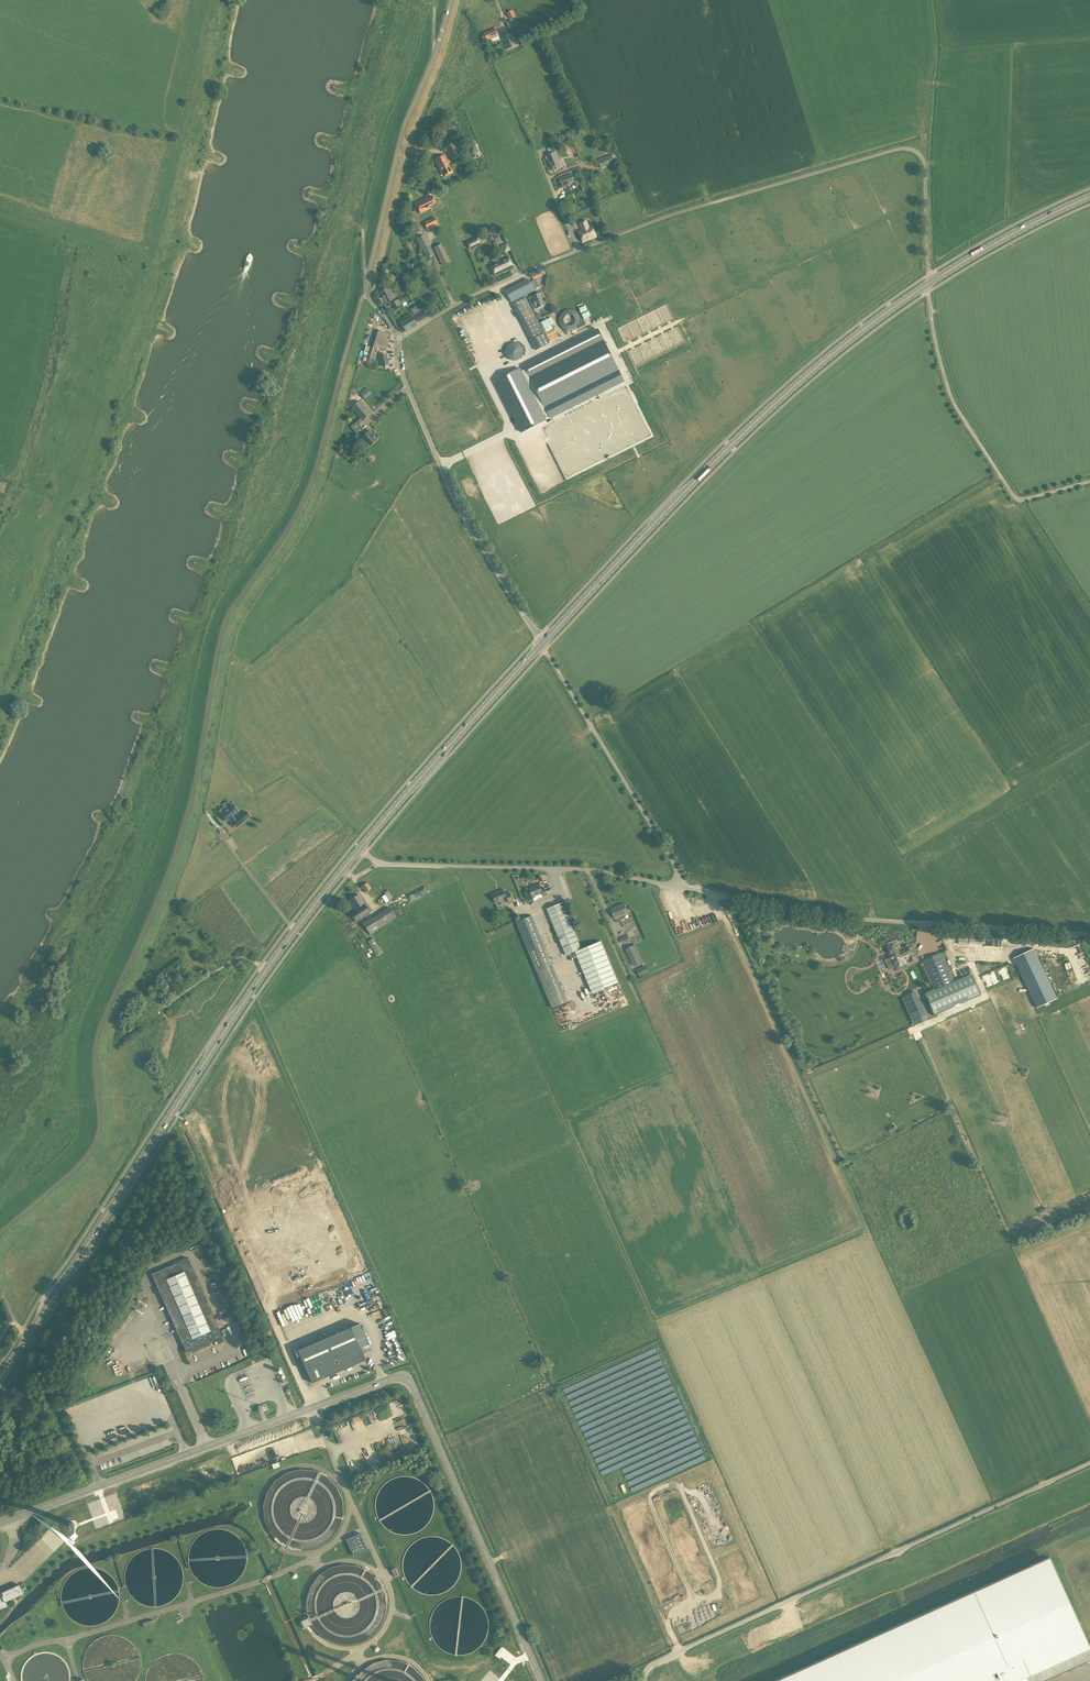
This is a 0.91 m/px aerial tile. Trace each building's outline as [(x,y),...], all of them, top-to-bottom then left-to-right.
[(510,20),(516,17),(513,10),(507,13),(510,20)] [(485,42),(491,39),(492,42),(499,39),(498,36),(499,36),(495,28),(484,33),(485,33),(481,35),(485,42)] [(507,49),(517,44),(512,34),(502,38),(503,40),(504,40),(506,44),(505,44),(507,49)] [(457,129),(452,119),(438,126),(443,136),(457,129)] [(477,151),(473,140),(467,143),(472,154),(477,151)] [(451,161),(462,155),(455,142),(444,148),(451,161)] [(562,159),(559,160),(553,146),(548,149),(550,155),(547,156),(553,171),(562,167),(561,167),(565,165),(562,159)] [(600,168),(618,161),(615,153),(595,161),(596,166),(599,165),(600,168)] [(453,172),(444,155),(434,160),(440,171),(439,172),(442,177),(453,172)] [(563,187),(574,182),(571,174),(560,179),(563,187)] [(429,206),(435,203),(432,196),(427,198),(426,197),(415,203),(420,213),(430,208),(429,206)] [(428,231),(438,226),(434,218),(424,223),(428,231)] [(584,242),(595,237),(592,227),(589,228),(586,221),(580,223),(582,230),(580,231),(584,242)] [(417,223),(412,226),(415,233),(415,234),(417,233),(421,231),(417,223)] [(415,239),(425,258),(433,254),(423,235),(415,239)] [(471,249),(481,244),(477,237),(467,242),(471,249)] [(405,244),(409,251),(413,249),(411,246),(413,244),(412,241),(405,244)] [(508,242),(501,245),(504,252),(511,249),(508,242)] [(442,244),(433,247),(442,266),(450,262),(442,244)] [(507,271),(514,268),(508,256),(505,257),(505,258),(500,260),(495,263),(491,265),(496,276),(507,271)] [(531,274),(533,279),(543,275),(541,270),(531,274)] [(531,282),(528,277),(506,289),(512,302),(535,290),(534,288),(540,285),(536,279),(531,282)] [(393,300),(393,299),(397,297),(395,292),(393,293),(391,288),(388,290),(387,288),(380,292),(386,303),(393,300)] [(533,297),(538,308),(546,305),(540,293),(533,297)] [(402,304),(406,302),(404,297),(403,297),(402,295),(398,297),(402,304)] [(538,308),(533,297),(529,298),(534,310),(538,308)] [(529,340),(542,334),(525,298),(512,304),(529,340)] [(398,299),(392,303),(395,308),(401,305),(398,299)] [(427,317),(423,312),(420,314),(416,308),(411,311),(418,322),(427,317)] [(560,315),(559,318),(559,321),(560,325),(562,327),(565,329),(569,330),(572,330),(575,328),(578,326),(579,323),(580,319),(579,316),(577,313),(575,311),(572,309),(568,309),(565,310),(562,312),(560,315)] [(405,331),(416,324),(410,314),(404,318),(406,321),(401,324),(405,331)] [(507,374),(495,380),(521,431),(623,380),(597,329),(562,347),(507,374)] [(386,354),(379,356),(376,355),(378,348),(386,351),(391,334),(378,330),(373,346),(369,345),(367,351),(369,352),(369,351),(371,352),(370,354),(364,352),(363,355),(370,357),(367,366),(375,368),(377,360),(380,361),(381,367),(388,365),(386,354)] [(546,333),(542,334),(529,340),(534,350),(550,342),(546,333)] [(507,357),(509,359),(512,360),(516,360),(518,359),(521,358),(522,355),(523,352),(523,349),(522,347),(521,344),(518,343),(515,342),(512,342),(509,343),(507,345),(505,348),(505,351),(505,354),(507,357)] [(367,388),(360,394),(365,399),(371,393),(367,388)] [(359,401),(351,407),(361,418),(351,427),(360,438),(368,447),(376,439),(369,431),(366,433),(358,423),(362,420),(370,414),(359,401)] [(515,444),(523,459),(531,455),(524,441),(520,444),(519,442),(515,444)] [(235,806),(229,800),(217,811),(223,817),(227,814),(231,818),(230,819),(233,823),(239,818),(235,814),(233,815),(230,811),(235,806)] [(365,892),(371,888),(367,882),(361,886),(365,892)] [(419,889),(422,895),(430,891),(427,885),(419,889)] [(544,896),(547,895),(545,888),(541,889),(539,885),(529,888),(533,897),(542,893),(544,896)] [(388,890),(384,892),(389,900),(393,897),(388,890)] [(509,902),(514,900),(510,893),(506,894),(504,890),(493,894),(496,903),(507,898),(509,902)] [(355,910),(365,903),(359,894),(349,900),(355,910)] [(566,955),(575,952),(592,993),(618,982),(601,941),(581,949),(574,931),(562,903),(547,909),(566,955)] [(365,904),(350,913),(355,921),(370,911),(365,904)] [(615,919),(620,917),(621,920),(625,918),(624,915),(628,913),(624,904),(611,909),(615,919)] [(389,906),(371,918),(370,917),(362,923),(370,935),(378,930),(396,917),(389,906)] [(715,914),(708,916),(711,922),(717,920),(715,914)] [(517,922),(537,972),(552,1008),(567,1002),(552,966),(532,916),(517,922)] [(628,935),(620,937),(621,943),(630,940),(628,935)] [(377,955),(382,952),(373,938),(368,941),(377,955)] [(896,942),(886,946),(890,955),(889,955),(894,967),(895,968),(897,967),(906,963),(910,962),(917,959),(912,945),(901,950),(900,950),(896,942)] [(635,944),(626,949),(630,958),(634,966),(644,962),(635,944)] [(1089,970),(1081,946),(1079,947),(1081,952),(1076,954),(1083,973),(1089,970)] [(1036,1009),(1057,1000),(1033,949),(1013,959),(1036,1009)] [(942,952),(921,960),(922,963),(924,967),(931,983),(932,983),(935,990),(925,994),(934,1014),(938,1012),(973,998),(980,995),(971,975),(954,982),(950,975),(952,974),(942,952)] [(639,976),(649,971),(646,965),(636,970),(639,976)] [(1006,966),(998,970),(999,974),(1008,970),(1006,966)] [(960,977),(970,973),(968,967),(958,970),(960,977)] [(987,979),(996,975),(994,971),(985,975),(987,979)] [(916,992),(902,997),(913,1022),(910,1024),(912,1026),(914,1025),(914,1026),(928,1020),(916,992)] [(210,1342),(223,1337),(188,1258),(152,1274),(187,1353),(191,1351),(192,1353),(211,1345),(210,1342)] [(218,1319),(229,1314),(227,1311),(216,1316),(218,1319)] [(359,1323),(298,1349),(312,1382),(366,1359),(360,1347),(368,1343),(359,1323)] [(78,1525),(78,1524),(78,1523),(78,1522),(77,1521),(76,1521),(76,1520),(75,1520),(74,1520),(73,1520),(72,1520),(71,1520),(71,1521),(70,1522),(69,1523),(69,1524),(69,1525),(70,1526),(70,1527),(71,1527),(71,1528),(72,1528),(73,1529),(74,1529),(75,1528),(76,1528),(77,1527),(78,1526),(78,1525)] [(360,1533),(346,1540),(354,1557),(368,1551),(360,1533)] [(1050,1677),(1089,1659),(1089,1646),(1050,1556),(990,1583),(989,1583),(974,1590),(773,1680),(1042,1680),(1050,1677)] [(22,1593),(18,1585),(0,1593),(0,1610),(8,1606),(7,1606),(6,1606),(4,1601),(22,1593)] [(501,1647),(495,1655),(497,1657),(503,1649),(502,1648),(501,1647)]
